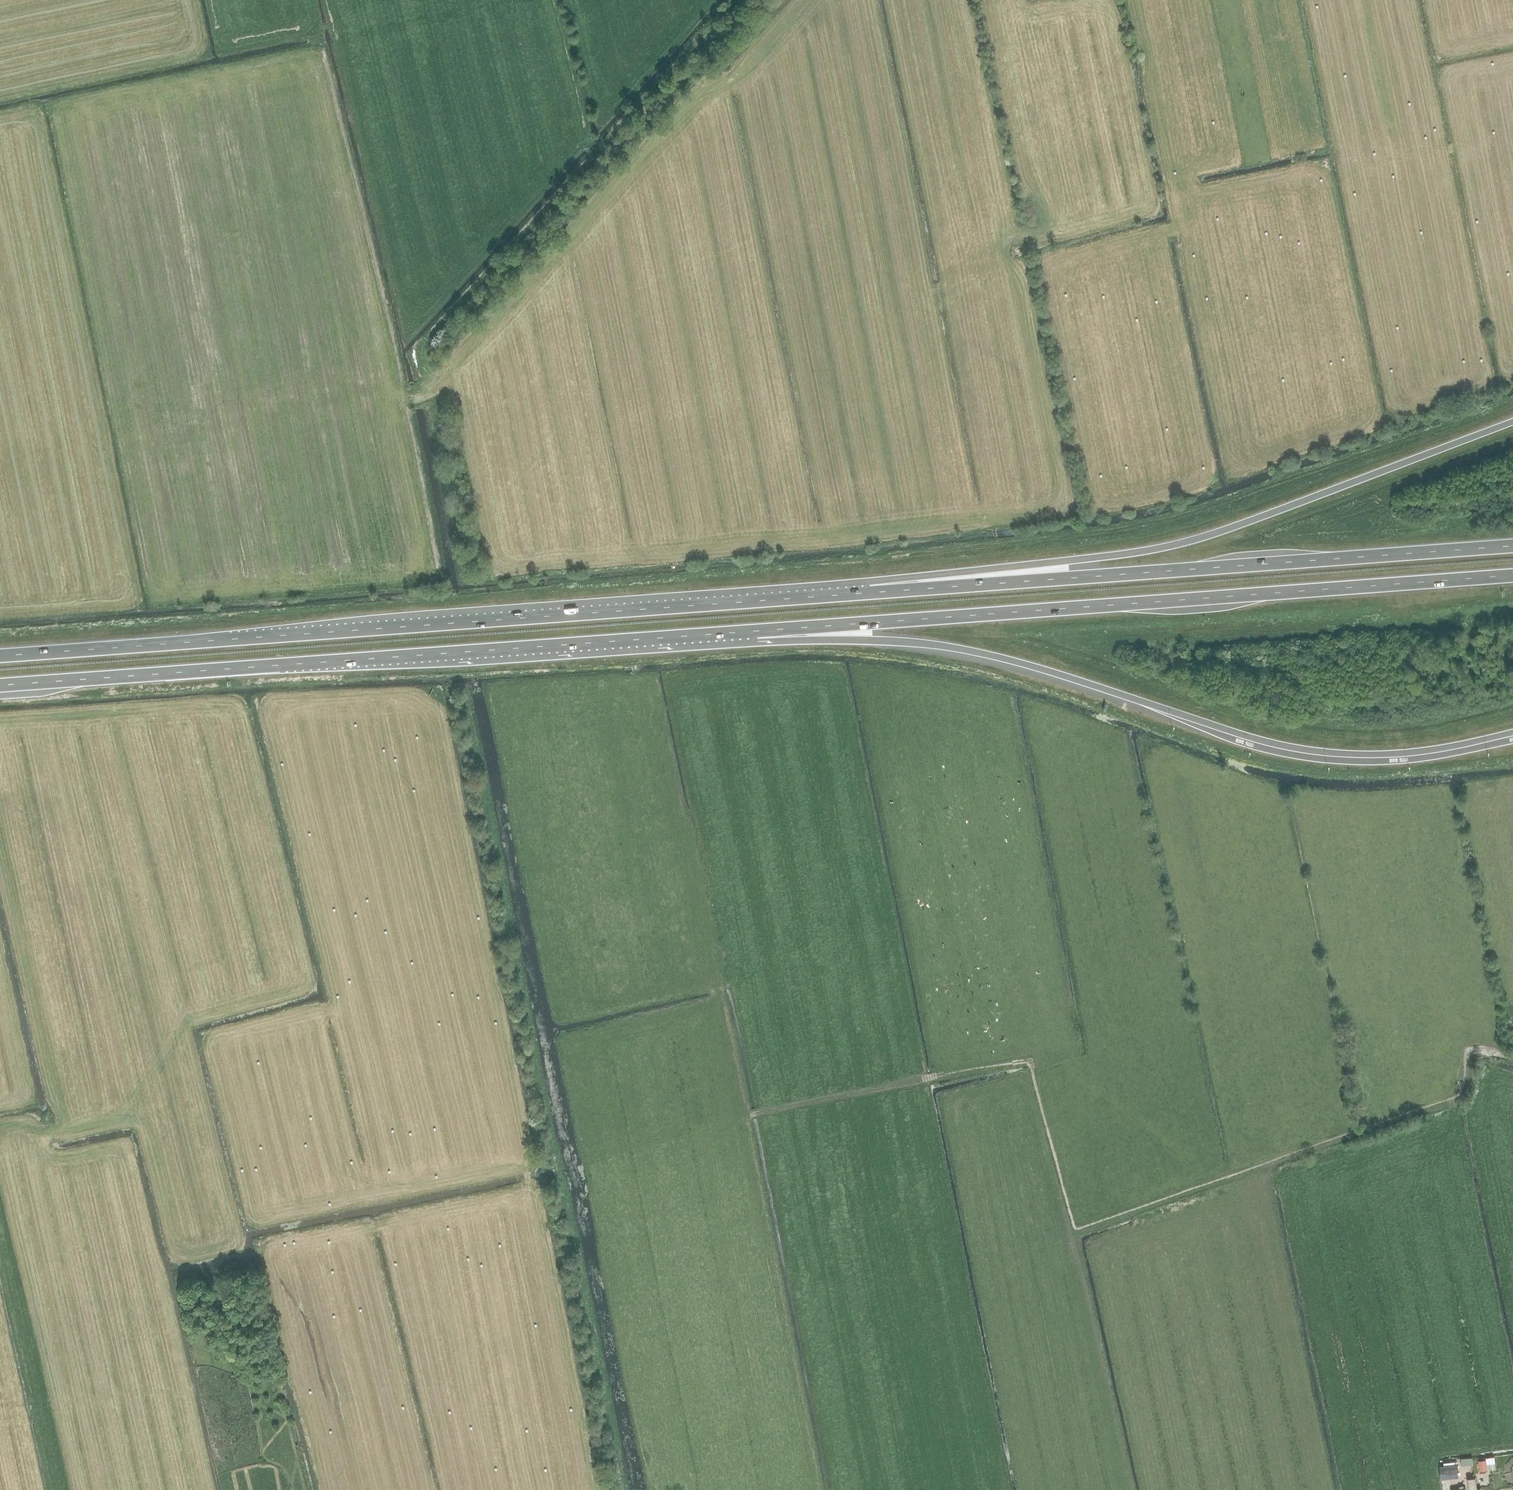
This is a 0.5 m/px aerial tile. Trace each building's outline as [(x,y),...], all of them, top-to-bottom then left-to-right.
[(1479,1468),(1487,1467),(1486,1460),(1478,1461),(1479,1468)] [(1459,1478),(1457,1464),(1439,1466),(1441,1479),(1459,1478)] [(1475,1477),(1467,1478),(1469,1489),(1476,1489),(1475,1477)]
